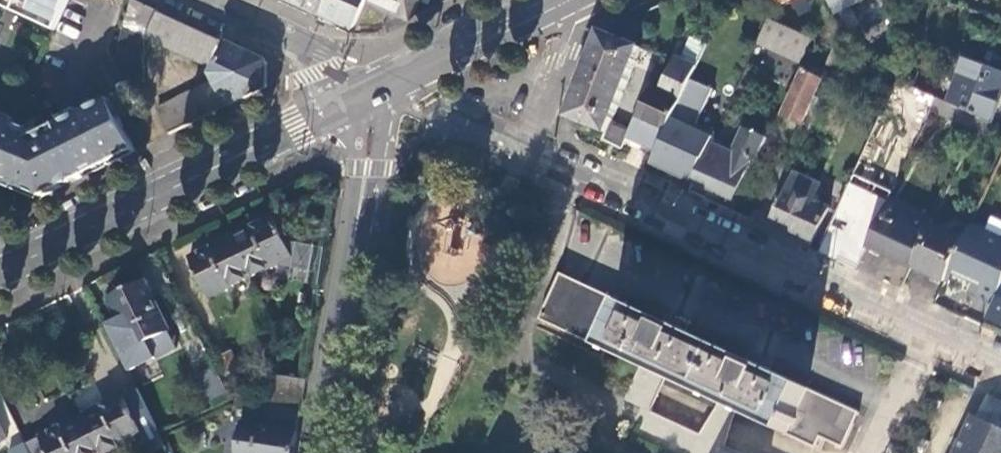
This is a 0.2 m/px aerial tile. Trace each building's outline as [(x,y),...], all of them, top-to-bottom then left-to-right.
[(6,9),(9,2),(5,0),(0,0),(0,6),(6,9)] [(19,15),(26,0),(11,0),(7,10),(19,15)] [(19,15),(20,15),(23,9),(58,25),(69,0),(26,0),(19,15)] [(325,0),(294,0),(320,12),(325,0)] [(320,12),(351,27),(364,0),(325,0),(320,12)] [(412,17),(420,0),(370,0),(392,9),(382,31),(412,17)] [(220,41),(132,2),(126,22),(123,30),(119,56),(118,64),(119,71),(144,83),(147,39),(210,68),(217,49),(220,41)] [(20,15),(55,31),(58,25),(23,9),(20,15)] [(644,26),(638,14),(615,25),(623,37),(644,26)] [(812,38),(768,18),(757,43),(801,62),(812,38)] [(609,123),(640,45),(603,31),(601,32),(568,116),(568,117),(606,131),(604,138),(621,147),(627,135),(628,131),(609,123)] [(695,65),(703,48),(692,43),(684,60),(695,65)] [(268,62),(228,44),(214,77),(216,81),(229,106),(268,86),(268,62)] [(965,54),(946,100),(979,115),(989,119),(1000,91),(1000,68),(965,54)] [(658,91),(649,87),(628,131),(627,135),(657,149),(690,77),(695,65),(684,60),(674,55),(658,91)] [(781,114),(800,123),(822,78),(803,69),(781,114)] [(690,77),(657,149),(647,170),(688,189),(692,180),(711,140),(715,131),(696,122),(713,87),(690,77)] [(158,110),(171,134),(229,106),(216,81),(158,110)] [(979,115),(946,100),(936,95),(930,108),(973,128),(979,115)] [(13,123),(0,151),(0,180),(42,198),(137,151),(112,99),(58,126),(60,130),(48,135),(45,142),(39,139),(41,135),(13,123)] [(13,123),(15,119),(10,117),(9,119),(0,115),(0,151),(13,123)] [(979,115),(973,128),(989,135),(995,122),(989,119),(979,115)] [(731,149),(711,140),(692,180),(732,198),(748,163),(753,166),(766,138),(742,127),(731,149)] [(810,245),(828,206),(813,199),(819,186),(791,174),(786,186),(768,224),(767,225),(810,245)] [(855,268),(866,245),(888,198),(891,192),(853,175),(819,250),(855,268)] [(753,218),(768,224),(786,186),(771,179),(753,218)] [(929,222),(931,219),(888,198),(866,245),(910,264),(929,222)] [(274,217),(231,238),(251,278),(293,257),(274,217)] [(929,222),(910,264),(943,279),(949,265),(961,238),(929,222)] [(967,225),(961,238),(949,265),(981,280),(975,294),(992,302),(995,295),(1000,281),(1000,240),(967,225)] [(251,278),(231,238),(190,258),(209,298),(251,278)] [(770,370),(773,362),(751,352),(748,360),(685,330),(688,323),(665,313),(662,320),(559,272),(538,318),(637,364),(623,395),(647,406),(634,433),(677,452),(742,452),(649,410),(661,383),(745,421),(748,415),(815,446),(820,436),(842,446),(853,424),(857,414),(859,411),(770,370)] [(108,297),(132,348),(167,332),(144,280),(108,297)] [(992,302),(986,316),(1000,322),(1000,281),(995,295),(992,302)] [(220,361),(233,388),(246,382),(233,354),(220,361)] [(215,367),(199,375),(215,407),(232,400),(215,367)] [(301,410),(306,380),(277,376),(273,406),(301,410)] [(987,393),(983,401),(1000,410),(1000,399),(987,393)] [(82,417),(100,452),(106,452),(143,434),(123,396),(82,417)] [(983,401),(977,415),(973,414),(955,452),(1000,452),(1000,410),(983,401)] [(301,410),(273,406),(269,428),(241,424),(237,452),(295,452),(301,410)] [(865,417),(857,414),(853,424),(861,428),(865,417)] [(82,417),(39,439),(24,445),(28,452),(100,452),(82,417)] [(23,443),(13,448),(15,452),(28,452),(24,445),(23,443)]
